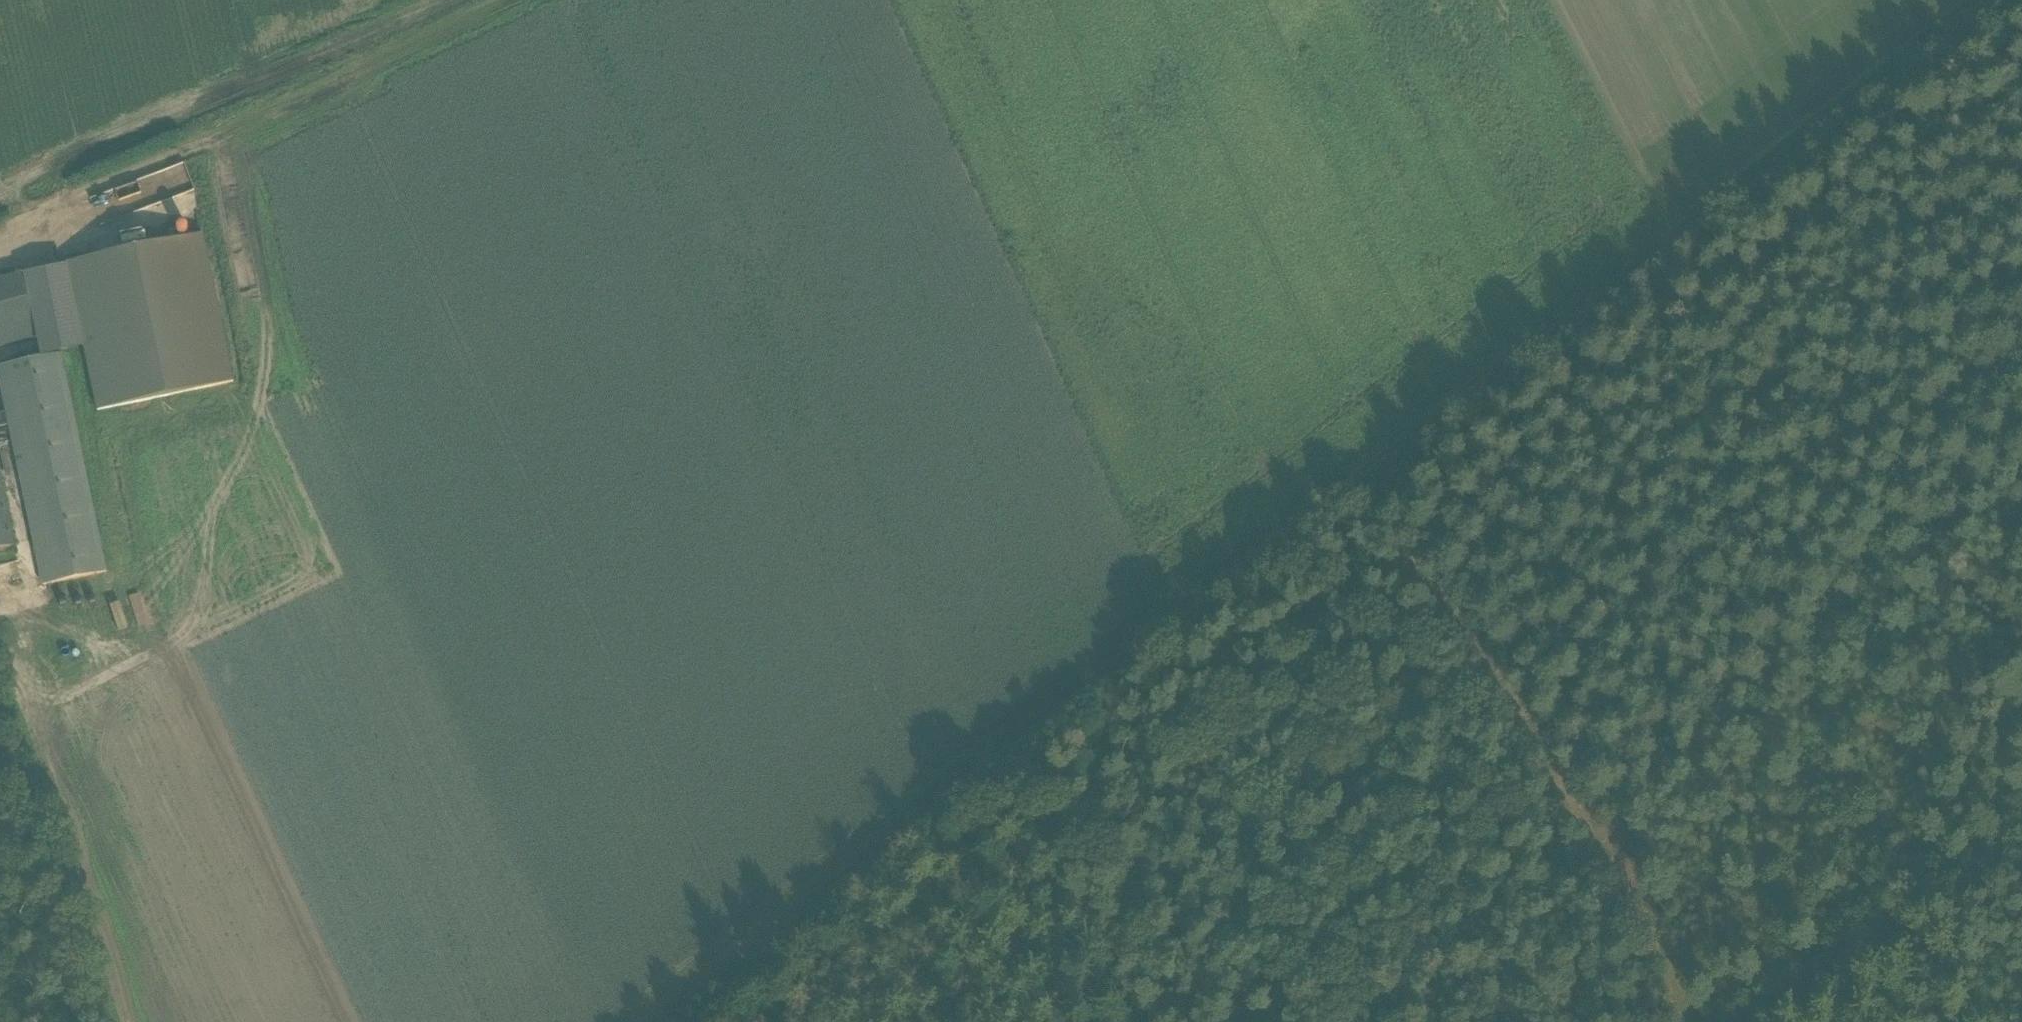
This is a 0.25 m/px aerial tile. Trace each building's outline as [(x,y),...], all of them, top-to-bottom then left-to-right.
[(120,235),(123,251),(67,263),(98,411),(234,383),(203,234),(153,245),(149,229),(135,232),(120,235)] [(38,336),(22,275),(0,281),(0,347),(38,336)] [(0,367),(0,376),(8,412),(0,414),(0,427),(10,425),(44,585),(105,572),(60,355),(0,367)] [(13,545),(0,480),(0,547),(13,545)]
